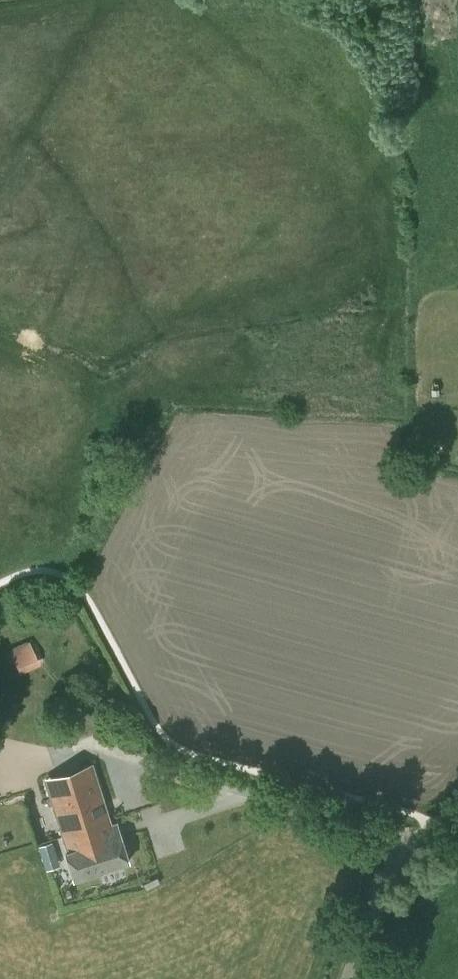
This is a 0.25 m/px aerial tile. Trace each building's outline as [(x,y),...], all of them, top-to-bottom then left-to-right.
[(20,673),(40,664),(30,641),(10,650),(20,673)] [(110,825),(93,773),(48,787),(69,852),(66,853),(74,879),(128,861),(116,823),(110,825)] [(42,843),(47,868),(63,864),(57,840),(42,843)]
